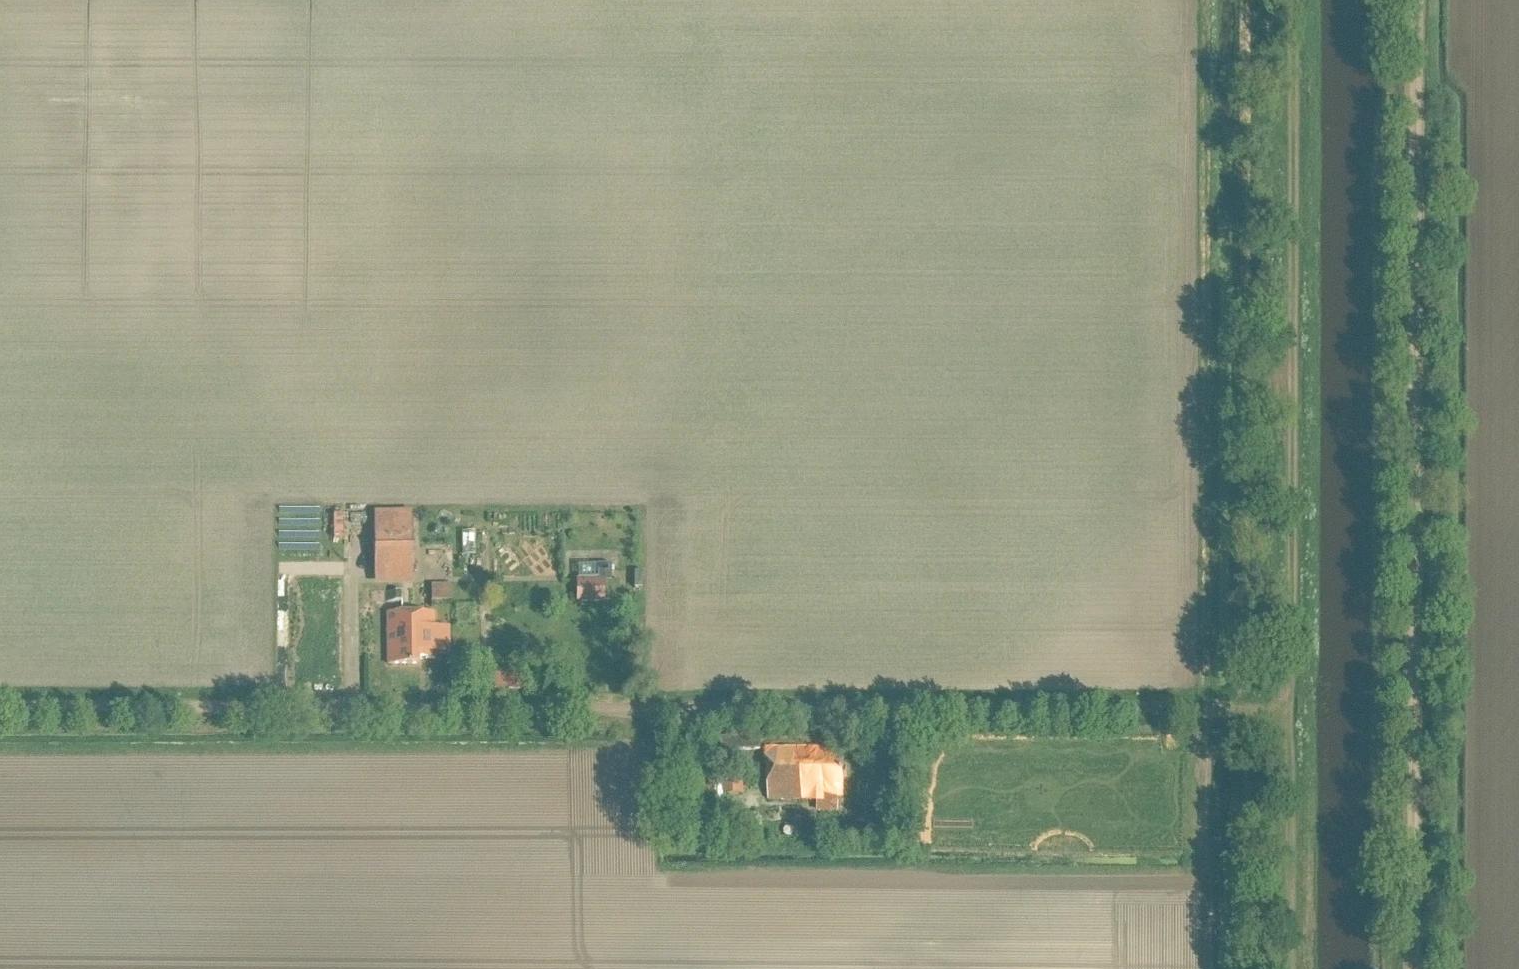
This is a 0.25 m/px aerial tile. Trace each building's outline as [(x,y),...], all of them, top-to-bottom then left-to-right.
[(376,561),(412,560),(412,540),(376,541),(376,561)] [(619,583),(610,583),(610,566),(599,566),(599,582),(578,582),(578,603),(619,603),(619,583)] [(452,592),(432,592),(432,604),(452,604),(452,592)] [(435,616),(388,616),(388,666),(418,666),(418,661),(435,660),(435,655),(449,655),(449,629),(435,630),(435,616)] [(521,677),(494,676),(493,691),(521,691),(521,677)] [(844,800),(844,765),(836,765),(837,750),(818,750),(818,753),(807,753),(807,750),(770,750),(770,802),(819,802),(819,815),(839,815),(839,800),(844,800)] [(683,818),(683,806),(672,806),(672,818),(683,818)]
